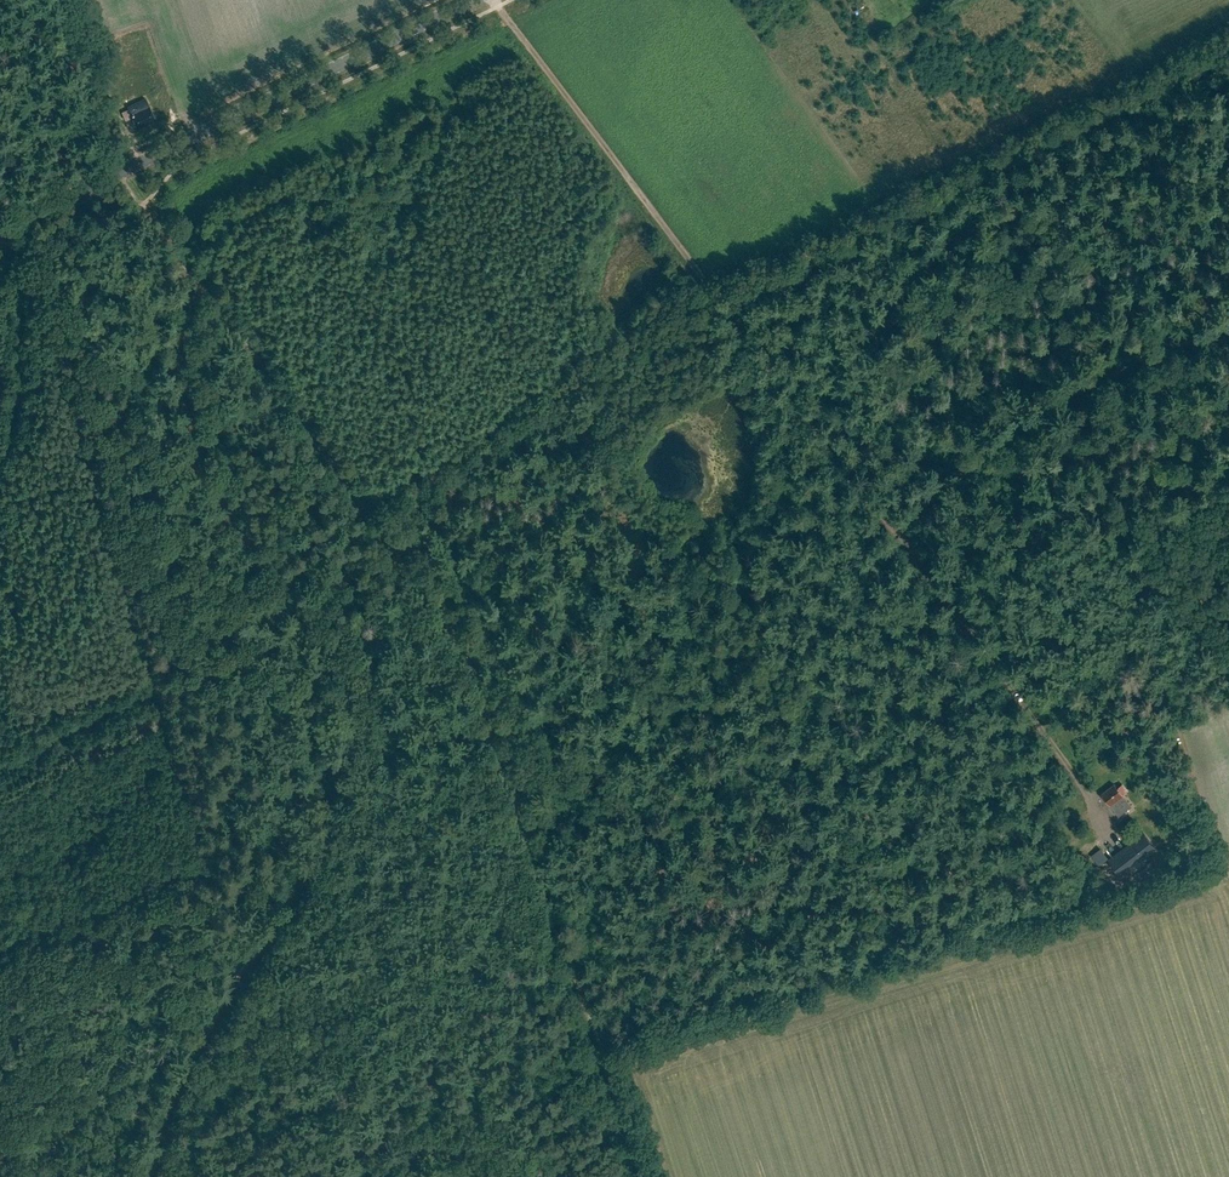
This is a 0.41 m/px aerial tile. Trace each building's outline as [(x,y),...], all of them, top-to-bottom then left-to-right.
[(156,119),(146,98),(122,110),(126,120),(133,117),(137,125),(147,120),(148,123),(156,119)] [(1115,784),(1102,793),(1112,806),(1110,806),(1118,817),(1130,808),(1122,798),(1124,796),(1123,795),(1128,791),(1123,784),(1118,788),(1115,784)] [(1156,795),(1134,812),(1139,818),(1156,805),(1155,804),(1160,800),(1156,795)] [(1143,834),(1116,854),(1128,870),(1155,848),(1143,834)]
